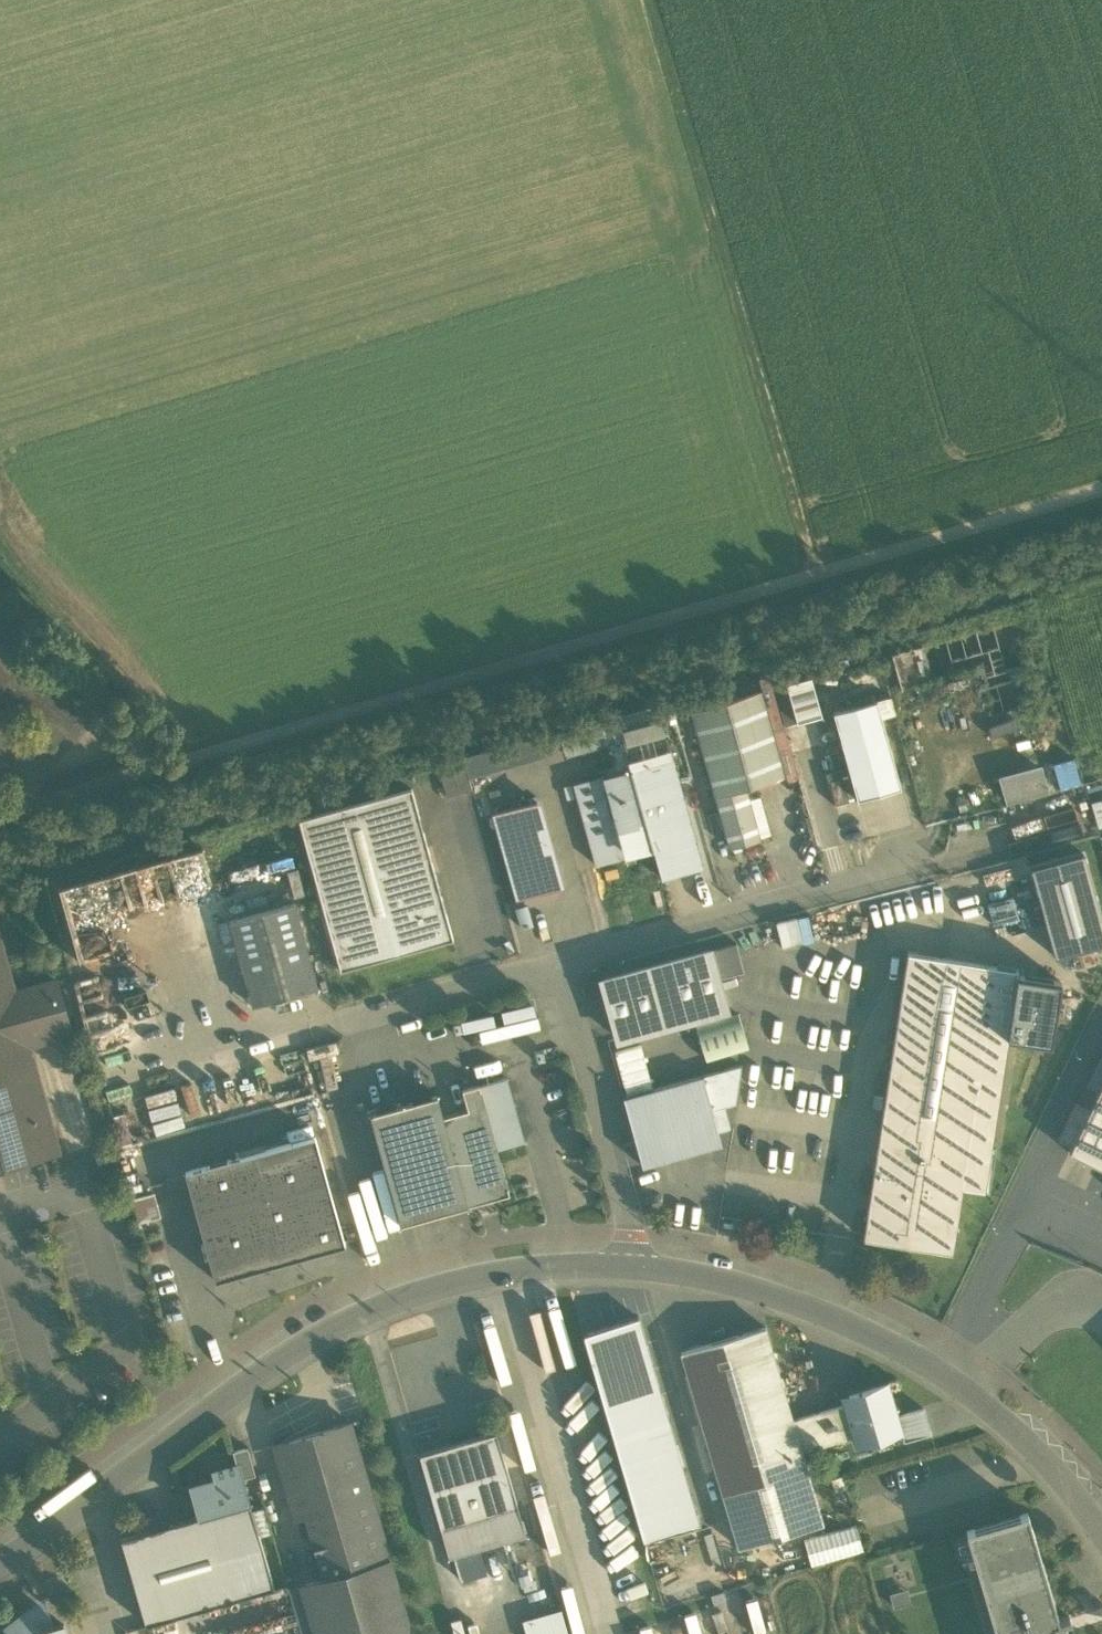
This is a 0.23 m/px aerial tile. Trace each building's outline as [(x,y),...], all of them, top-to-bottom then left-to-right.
[(786,683),(797,721),(821,715),(810,676),(786,683)] [(773,686),(784,725),(797,721),(786,683),(773,686)] [(692,711),(715,797),(746,787),(784,776),(761,690),(692,711)] [(849,766),(857,798),(901,786),(877,700),(834,712),(849,766)] [(661,717),(668,742),(681,739),(671,701),(657,704),(661,717)] [(661,717),(620,728),(623,739),(631,767),(672,756),(668,742),(661,717)] [(612,742),(620,770),(631,767),(623,739),(612,742)] [(672,756),(631,767),(653,848),(661,876),(702,865),(672,756)] [(439,770),(446,796),(472,789),(465,763),(439,770)] [(837,769),(845,802),(857,798),(849,766),(837,769)] [(620,770),(608,774),(631,854),(653,848),(631,767),(620,770)] [(1040,767),(1001,777),(1009,803),(1047,793),(1040,767)] [(574,783),(596,864),(631,854),(608,774),(574,783)] [(761,839),(746,787),(715,797),(730,848),(761,839)] [(299,819),(340,970),(453,939),(412,788),(299,819)] [(493,813),(517,899),(561,887),(537,801),(493,813)] [(1031,867),(1056,956),(1101,943),(1101,923),(1082,852),(1031,867)] [(230,919),(253,1005),(318,987),(294,902),(230,919)] [(834,910),(770,925),(776,951),(840,937),(834,910)] [(736,943),(710,950),(718,979),(744,971),(736,943)] [(2,948),(0,949),(0,1156),(21,1150),(24,1161),(58,1151),(29,1045),(71,1033),(56,979),(14,991),(2,948)] [(727,1009),(718,979),(710,950),(602,980),(618,1039),(727,1009)] [(907,951),(900,994),(1011,1012),(1017,973),(1018,968),(907,951)] [(1061,980),(1017,973),(1011,1012),(1007,1037),(1051,1044),(1061,980)] [(1011,1012),(900,994),(863,1237),(952,1252),(962,1186),(984,1189),(984,1188),(989,1189),(996,1144),(991,1144),(1007,1037),(1011,1012)] [(738,1013),(695,1026),(706,1060),(748,1047),(738,1013)] [(742,1065),(704,1075),(713,1109),(736,1103),(742,1065)] [(624,1097),(639,1153),(667,1145),(719,1130),(713,1109),(704,1075),(624,1097)] [(479,1084),(498,1148),(524,1141),(506,1076),(479,1084)] [(1089,1108),(1071,1145),(1069,1151),(1101,1167),(1101,1082),(1089,1108)] [(410,1100),(409,1084),(363,1087),(364,1103),(410,1100)] [(468,1109),(443,1116),(468,1205),(510,1193),(498,1148),(479,1084),(462,1089),(468,1109)] [(401,1223),(468,1205),(443,1116),(437,1095),(371,1113),(401,1223)] [(1058,1139),(1071,1145),(1089,1108),(1076,1101),(1058,1139)] [(185,1171),(216,1280),(345,1243),(315,1135),(185,1171)] [(670,1157),(667,1145),(639,1153),(642,1165),(670,1157)] [(0,1156),(0,1167),(24,1161),(21,1150),(0,1156)] [(132,1199),(139,1222),(161,1216),(155,1193),(132,1199)] [(583,1333),(613,1435),(668,1419),(638,1317),(583,1333)] [(823,1522),(802,1449),(793,1419),(765,1326),(681,1351),(738,1547),(823,1522)] [(853,1434),(856,1442),(901,1429),(897,1415),(896,1412),(899,1407),(894,1404),(887,1384),(842,1397),(844,1404),(852,1434),(853,1434)] [(844,1404),(793,1419),(802,1449),(852,1434),(844,1404)] [(901,1429),(904,1440),(931,1432),(923,1408),(897,1415),(901,1429)] [(668,1419),(613,1435),(643,1537),(698,1521),(668,1419)] [(315,1633),(412,1633),(351,1422),(274,1444),(295,1518),(306,1515),(324,1576),(300,1583),(315,1633)] [(419,1453),(449,1554),(453,1553),(469,1549),(526,1532),(496,1430),(419,1453)] [(238,1463),(243,1478),(256,1474),(248,1447),(233,1451),(237,1464),(238,1463)] [(199,1514),(199,1516),(250,1501),(243,1478),(238,1463),(237,1464),(213,1470),(216,1478),(198,1483),(202,1497),(195,1500),(199,1514)] [(121,1538),(146,1624),(275,1587),(250,1501),(199,1516),(121,1538)] [(1058,1633),(1068,1631),(1067,1628),(1066,1629),(1064,1619),(1070,1617),(1069,1615),(1059,1618),(1027,1512),(966,1530),(997,1633),(1058,1633)] [(807,1560),(860,1550),(855,1524),(802,1533),(807,1560)] [(453,1553),(461,1578),(476,1574),(469,1549),(453,1553)] [(44,1597),(33,1606),(40,1616),(49,1613),(44,1597)] [(5,1633),(25,1633),(53,1626),(49,1613),(40,1616),(33,1606),(4,1626),(3,1626),(5,1633)] [(527,1633),(568,1633),(562,1610),(524,1621),(527,1633)] [(53,1626),(25,1633),(67,1633),(63,1623),(53,1626)]
